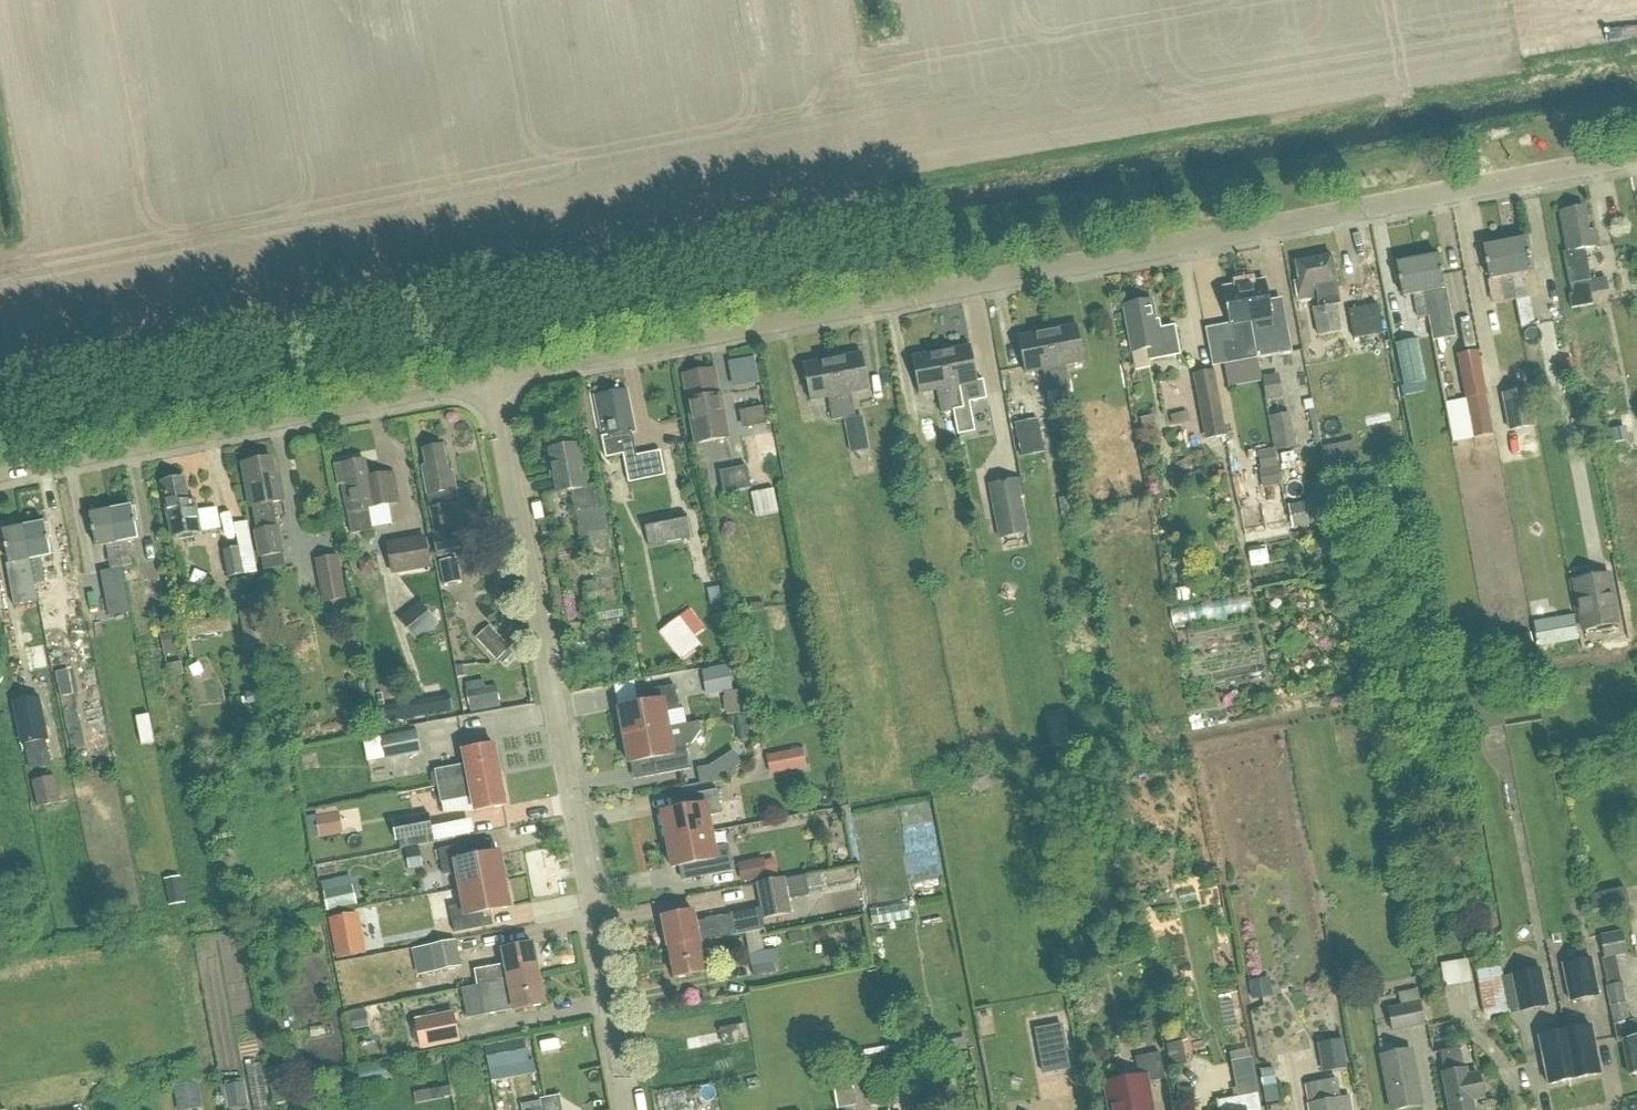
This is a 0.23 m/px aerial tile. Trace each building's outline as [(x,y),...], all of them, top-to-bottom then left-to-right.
[(1589,234),(1585,209),(1560,214),(1567,254),(1564,254),(1570,286),(1571,295),(1569,295),(1571,309),(1593,305),(1589,282),(1592,281),(1586,250),(1598,248),(1595,232),(1589,234)] [(1505,245),(1515,302),(1526,300),(1521,275),(1531,273),(1525,241),(1505,245)] [(1495,306),(1515,302),(1505,245),(1484,248),(1495,306)] [(1438,258),(1418,262),(1429,318),(1433,343),(1455,338),(1445,289),(1444,289),(1438,258)] [(1336,285),(1331,259),(1298,266),(1301,283),(1296,284),(1300,302),(1317,299),(1319,309),(1314,310),(1319,338),(1341,334),(1336,307),(1341,306),(1337,285),(1336,285)] [(1419,320),(1429,318),(1418,262),(1398,266),(1404,298),(1414,296),(1419,320)] [(1245,288),(1259,361),(1294,355),(1289,329),(1275,332),(1266,284),(1261,284),(1258,282),(1251,283),(1249,287),(1245,288)] [(1259,361),(1245,288),(1241,288),(1238,286),(1231,287),(1229,291),(1224,291),(1231,328),(1232,328),(1234,341),(1217,345),(1222,368),(1259,361)] [(1158,331),(1156,322),(1152,303),(1125,307),(1134,354),(1148,351),(1150,362),(1180,357),(1175,328),(1158,331)] [(1353,339),(1382,334),(1377,305),(1348,311),(1353,339)] [(1047,332),(1059,392),(1070,390),(1066,366),(1084,363),(1077,327),(1047,332)] [(1047,394),(1059,392),(1047,332),(1018,338),(1025,374),(1042,371),(1047,394)] [(1404,388),(1427,383),(1419,340),(1396,345),(1404,388)] [(941,353),(953,412),(964,410),(960,387),(978,383),(971,347),(941,353)] [(941,414),(953,412),(941,353),(912,358),(919,394),(936,391),(941,414)] [(1467,400),(1486,397),(1478,353),(1458,357),(1467,400)] [(832,360),(844,420),(856,417),(851,394),(869,391),(862,354),(832,360)] [(731,386),(758,382),(753,355),(727,360),(731,386)] [(832,422),(844,420),(832,360),(803,366),(810,402),(828,398),(832,422)] [(1215,371),(1195,375),(1208,440),(1228,437),(1215,371)] [(712,398),(708,373),(683,378),(691,418),(692,418),(697,445),(729,438),(725,418),(721,419),(720,414),(724,413),(721,397),(712,398)] [(1014,414),(1019,453),(1047,450),(1038,375),(1009,379),(1014,414)] [(1262,387),(1265,399),(1281,395),(1279,383),(1262,387)] [(1504,396),(1510,432),(1535,427),(1528,391),(1504,396)] [(636,458),(631,435),(633,435),(633,434),(636,433),(628,392),(594,398),(602,438),(606,459),(623,456),(629,484),(666,477),(661,453),(636,458)] [(1486,397),(1467,400),(1474,439),(1493,436),(1486,397)] [(1265,400),(1266,413),(1284,411),(1282,398),(1265,400)] [(765,433),(763,406),(736,408),(738,435),(765,433)] [(1278,450),(1296,447),(1290,415),(1273,418),(1278,450)] [(866,433),(849,436),(852,452),(869,449),(866,433)] [(1329,481),(1361,474),(1355,441),(1323,448),(1329,481)] [(587,489),(579,446),(550,451),(558,495),(573,492),(577,514),(603,510),(599,487),(587,489)] [(448,474),(443,447),(423,451),(426,468),(422,469),(435,536),(434,536),(438,558),(461,553),(457,532),(453,532),(448,507),(447,507),(445,493),(457,491),(453,473),(448,474)] [(1257,449),(1260,486),(1278,485),(1275,448),(1257,449)] [(277,482),(273,461),(245,466),(248,484),(253,483),(259,512),(260,512),(263,531),(262,531),(267,557),(283,554),(285,554),(280,528),(277,528),(272,504),(284,501),(280,482),(277,482)] [(368,480),(364,462),(344,466),(344,467),(335,468),(338,486),(343,485),(353,536),(372,533),(368,510),(398,505),(393,475),(368,480)] [(724,496),(751,491),(746,468),(720,473),(724,496)] [(195,512),(192,497),(186,498),(183,480),(164,484),(167,502),(165,502),(171,536),(217,527),(213,509),(195,512)] [(989,485),(1000,540),(1028,535),(1018,480),(989,485)] [(774,490),(752,494),(757,518),(779,513),(774,490)] [(1324,497),(1287,502),(1291,526),(1328,521),(1324,497)] [(111,511),(122,569),(132,567),(127,543),(138,541),(135,526),(136,526),(135,521),(137,521),(135,508),(132,509),(131,507),(111,511)] [(577,514),(581,536),(589,535),(607,532),(609,531),(605,509),(603,510),(577,514)] [(112,570),(122,569),(111,511),(90,515),(90,517),(87,517),(90,530),(92,530),(93,534),(94,534),(97,549),(107,547),(112,570)] [(650,558),(669,554),(667,543),(691,539),(686,514),(643,523),(650,558)] [(24,528),(35,585),(45,583),(40,560),(51,558),(48,543),(49,543),(48,538),(50,538),(48,525),(45,525),(44,524),(24,528)] [(38,603),(35,585),(24,528),(3,532),(3,533),(0,534),(3,547),(5,547),(6,551),(7,551),(10,565),(13,565),(14,571),(8,573),(14,607),(38,603)] [(594,561),(612,558),(607,532),(589,535),(594,561)] [(392,576),(432,569),(426,536),(386,543),(392,576)] [(246,576),(245,574),(240,548),(223,552),(229,580),(246,576)] [(267,557),(262,558),(265,572),(270,571),(286,568),(283,554),(267,557)] [(324,604),(348,599),(340,554),(316,559),(324,604)] [(445,587),(460,584),(456,560),(440,563),(445,587)] [(124,582),(106,585),(109,599),(127,596),(124,582)] [(1615,598),(1582,604),(1587,629),(1620,623),(1615,598)] [(419,601),(396,620),(403,628),(426,609),(419,601)] [(701,644),(694,634),(705,626),(691,606),(658,629),(679,659),(701,644)] [(246,648),(264,644),(257,609),(239,613),(246,648)] [(405,628),(414,640),(437,623),(428,611),(405,628)] [(1579,641),(1574,616),(1533,623),(1537,649),(1579,641)] [(474,637),(496,659),(509,646),(487,624),(474,637)] [(729,668),(707,672),(711,694),(733,690),(729,668)] [(468,710),(498,707),(496,684),(483,685),(482,679),(465,681),(468,710)] [(624,738),(669,729),(666,713),(680,711),(675,687),(642,693),(645,706),(619,710),(624,738)] [(38,698),(16,702),(26,746),(47,741),(38,698)] [(624,738),(629,765),(655,760),(658,777),(691,771),(686,743),(672,745),(669,729),(624,738)] [(385,761),(421,754),(417,731),(381,738),(385,761)] [(46,742),(26,746),(30,770),(51,766),(46,742)] [(439,789),(500,778),(495,747),(464,752),(468,771),(459,773),(458,769),(436,773),(439,789)] [(785,753),(789,772),(806,768),(803,749),(785,753)] [(712,767),(699,769),(701,785),(714,783),(712,767)] [(55,777),(33,781),(38,809),(60,805),(55,777)] [(500,778),(439,789),(442,803),(464,799),(463,796),(472,794),(475,813),(506,808),(500,778)] [(667,842),(713,833),(710,818),(723,815),(718,791),(686,798),(688,810),(662,815),(667,842)] [(926,803),(900,805),(903,865),(929,864),(926,803)] [(314,813),(318,836),(341,832),(337,809),(314,813)] [(395,842),(399,842),(433,836),(429,815),(391,821),(395,842)] [(713,833),(667,842),(673,870),(698,865),(701,879),(734,873),(729,847),(716,849),(713,833)] [(460,891),(505,882),(500,855),(474,860),(471,845),(439,852),(444,878),(457,875),(460,891)] [(737,862),(739,880),(777,875),(774,856),(737,862)] [(809,896),(806,875),(784,879),(788,900),(809,896)] [(791,913),(788,900),(784,879),(758,884),(765,919),(791,913)] [(505,882),(460,891),(463,907),(450,909),(455,935),(488,929),(485,914),(511,909),(505,882)] [(328,911),(356,906),(352,887),(324,892),(328,911)] [(868,905),(869,921),(909,919),(908,903),(868,905)] [(324,918),(335,960),(367,952),(356,910),(324,918)] [(670,950),(700,944),(735,937),(731,917),(696,924),(694,913),(664,919),(670,950)] [(760,931),(745,934),(751,966),(773,961),(781,960),(779,949),(764,952),(760,931)] [(1601,937),(1605,960),(1627,955),(1623,933),(1601,937)] [(434,976),(460,970),(454,944),(428,950),(434,976)] [(700,944),(670,950),(676,981),(706,975),(700,944)] [(509,982),(539,976),(533,945),(502,952),(506,970),(500,972),(499,968),(475,973),(478,988),(509,982)] [(1445,987),(1471,983),(1467,960),(1441,965),(1445,987)] [(1570,1003),(1599,997),(1591,960),(1563,966),(1570,1003)] [(753,978),(776,973),(773,961),(751,966),(753,978)] [(1508,1013),(1501,978),(1503,978),(1502,967),(1476,971),(1483,1017),(1508,1013)] [(1512,976),(1520,1013),(1548,1007),(1541,970),(1512,976)] [(1619,985),(1617,972),(1604,974),(1610,1007),(1616,1038),(1622,1037),(1629,1077),(1636,1075),(1636,1039),(1635,1039),(1632,1023),(1629,1023),(1625,1004),(1624,1004),(1620,984),(1619,985)] [(513,1001),(515,1013),(545,1006),(539,976),(509,982),(478,988),(484,1018),(507,1013),(505,1003),(513,1001)] [(1250,979),(1249,995),(1264,995),(1265,979),(1250,979)] [(1420,1003),(1417,989),(1397,993),(1400,1007),(1388,1009),(1393,1034),(1426,1027),(1422,1003),(1420,1003)] [(415,1022),(421,1050),(458,1043),(452,1015),(415,1022)] [(725,1047),(749,1042),(746,1026),(722,1031),(725,1047)] [(1062,1026),(1036,1031),(1044,1075),(1070,1070),(1062,1026)] [(1565,1033),(1575,1081),(1601,1075),(1591,1028),(1565,1033)] [(1548,1086),(1575,1081),(1565,1033),(1539,1038),(1548,1086)] [(1170,1066),(1185,1064),(1181,1039),(1166,1041),(1170,1066)] [(1322,1073),(1348,1069),(1343,1040),(1317,1044),(1322,1073)] [(486,1049),(490,1070),(529,1062),(525,1041),(486,1049)] [(1459,1049),(1440,1053),(1451,1109),(1471,1109),(1470,1101),(1483,1099),(1478,1075),(1465,1078),(1459,1049)] [(1422,1106),(1412,1052),(1382,1057),(1392,1109),(1401,1109),(1422,1106)] [(1149,1084),(1166,1081),(1161,1054),(1137,1059),(1140,1078),(1106,1084),(1110,1109),(1154,1109),(1149,1084)] [(1239,1098),(1219,1102),(1220,1109),(1262,1109),(1253,1059),(1232,1063),(1239,1098)] [(1264,1101),(1277,1100),(1273,1067),(1260,1068),(1264,1101)] [(280,1068),(269,1070),(271,1080),(282,1078),(280,1068)] [(1333,1081),(1307,1086),(1312,1109),(1351,1109),(1349,1099),(1337,1101),(1333,1081)] [(174,1087),(178,1109),(196,1109),(202,1109),(198,1083),(174,1087)] [(244,1083),(225,1087),(229,1109),(248,1106),(244,1083)]
